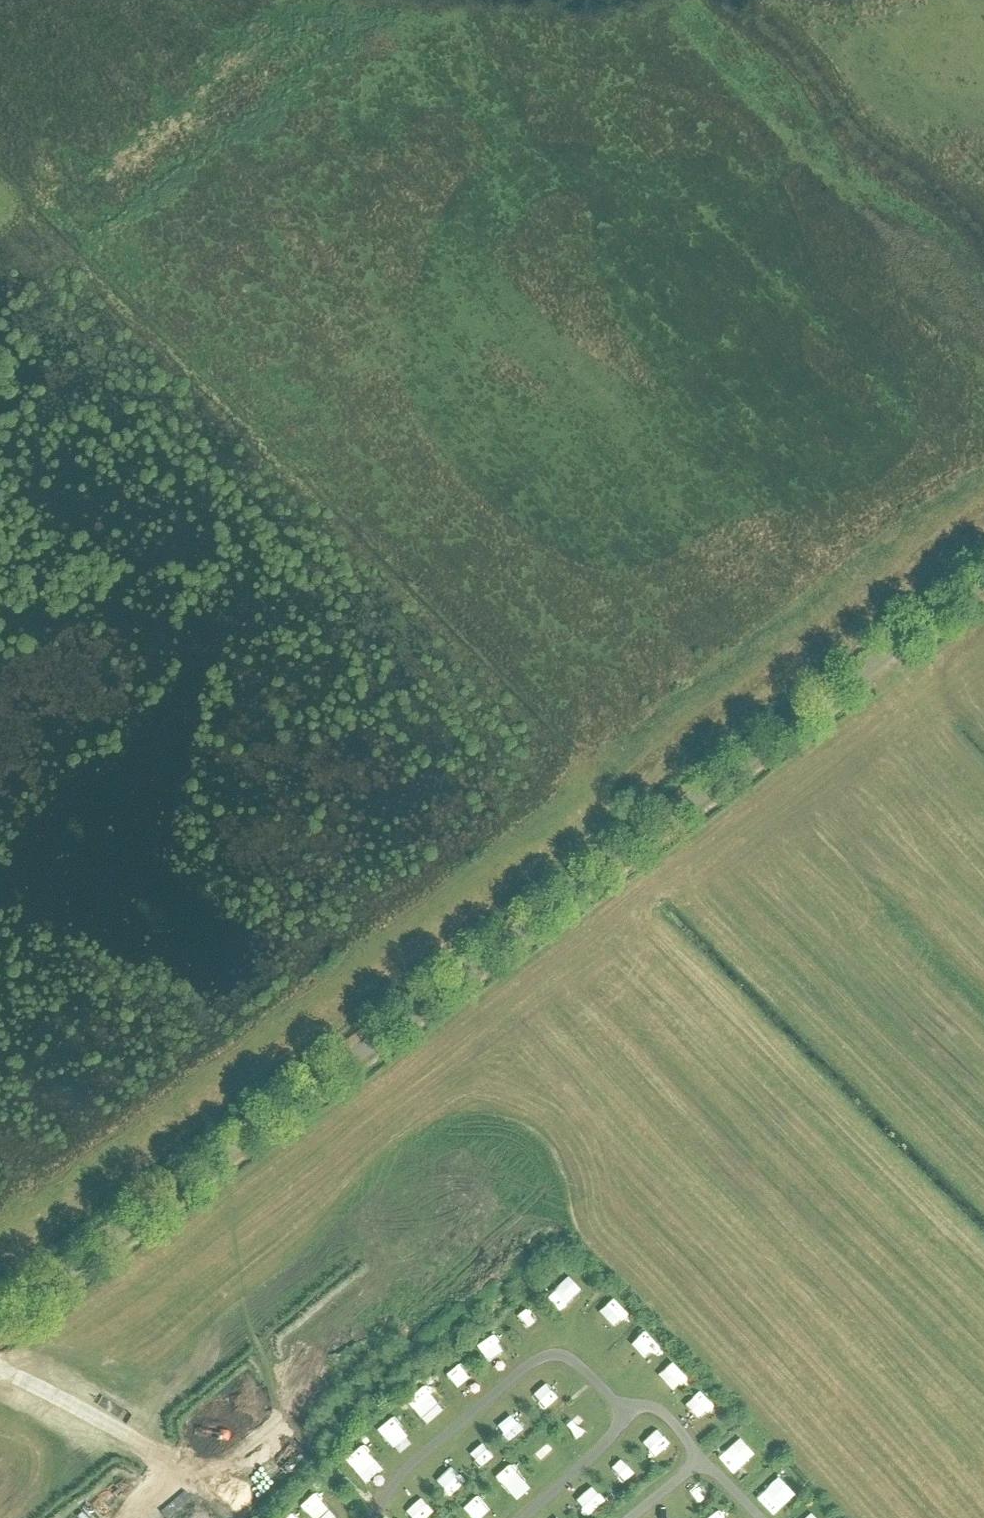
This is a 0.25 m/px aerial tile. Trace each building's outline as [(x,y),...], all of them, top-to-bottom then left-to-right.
[(297,1510),(303,1517),(321,1517),(326,1515),(313,1498),(297,1510)]
